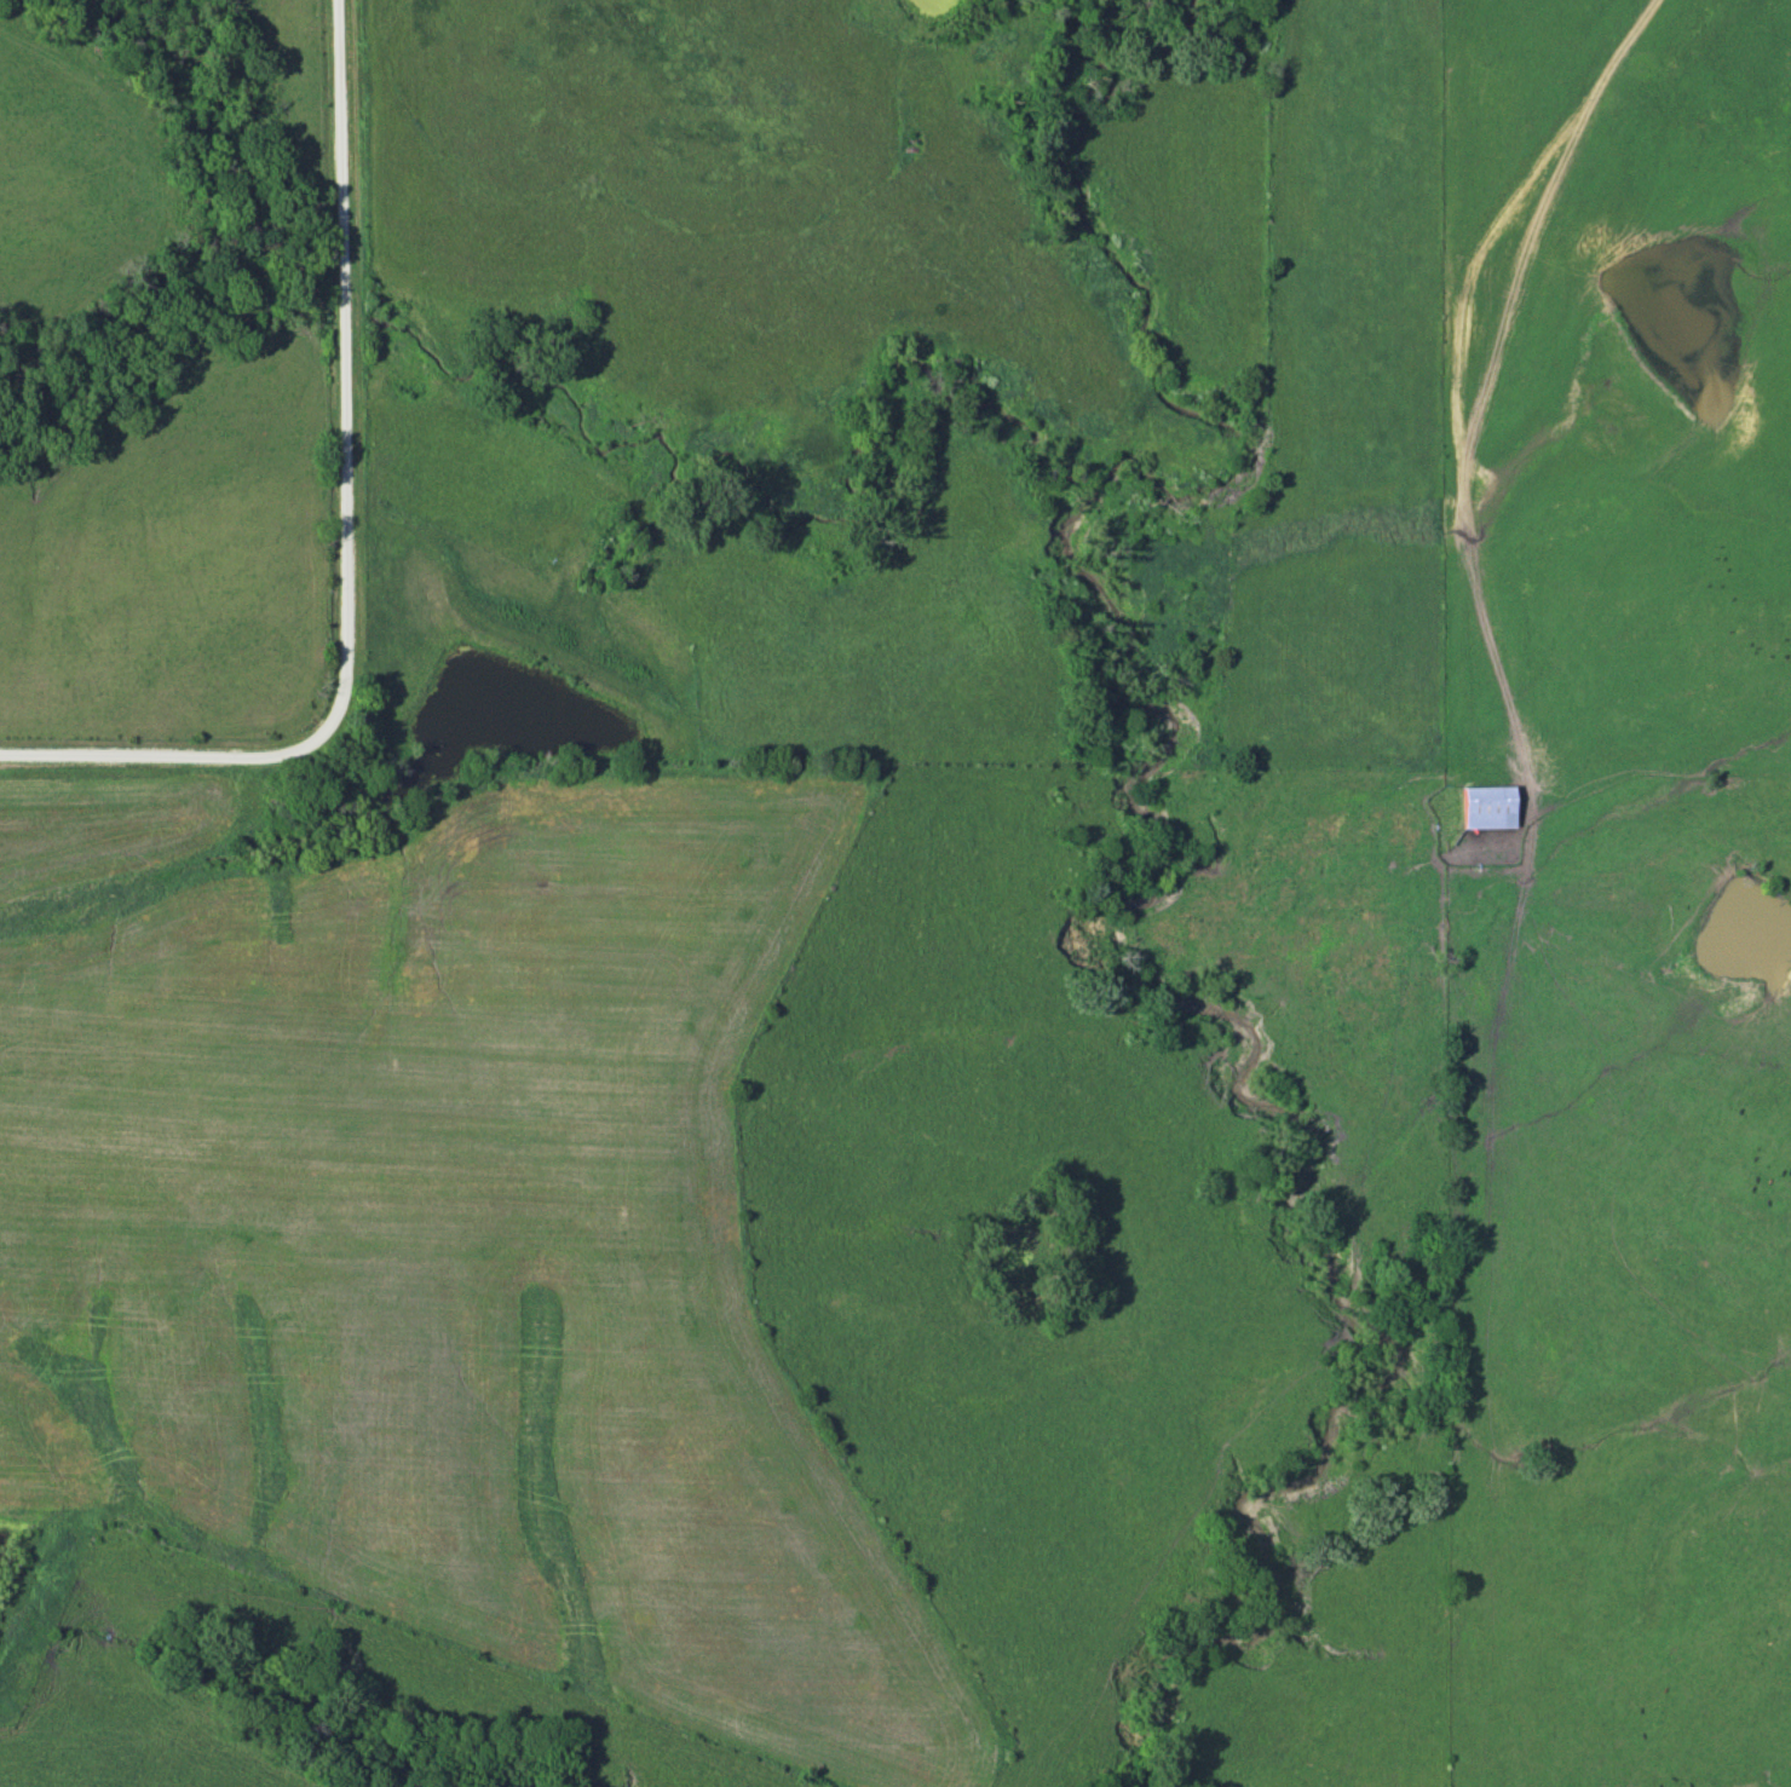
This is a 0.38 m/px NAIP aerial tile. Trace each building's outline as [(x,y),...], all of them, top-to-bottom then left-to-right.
[(1519,785),(1465,785),(1465,827),(1519,827),(1519,785)]
